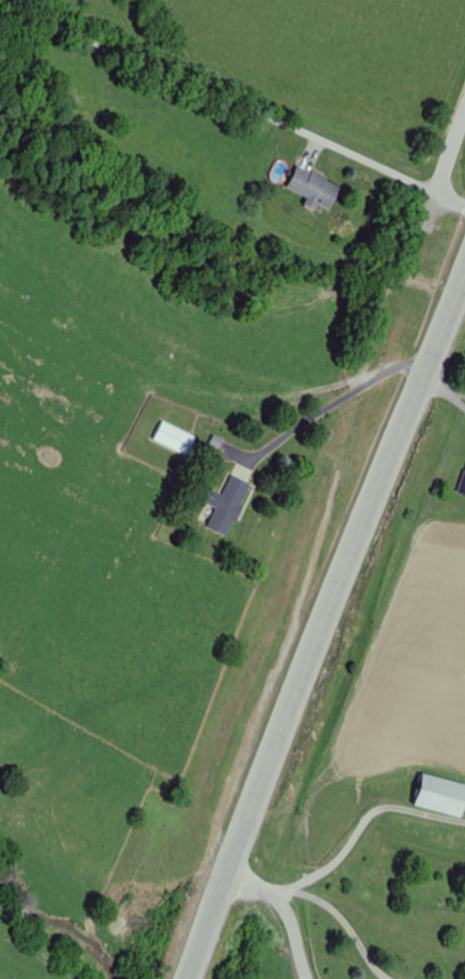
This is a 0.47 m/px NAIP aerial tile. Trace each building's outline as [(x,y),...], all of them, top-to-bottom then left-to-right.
[(307,206),(320,211),(322,206),(333,210),(343,184),(298,168),(290,190),(310,197),(307,206)] [(199,437),(165,421),(156,440),(190,456),(199,437)] [(233,537),(253,484),(233,476),(226,494),(210,489),(205,503),(218,508),(210,528),(233,537)] [(424,774),(418,806),(464,815),(464,782),(424,774)]
